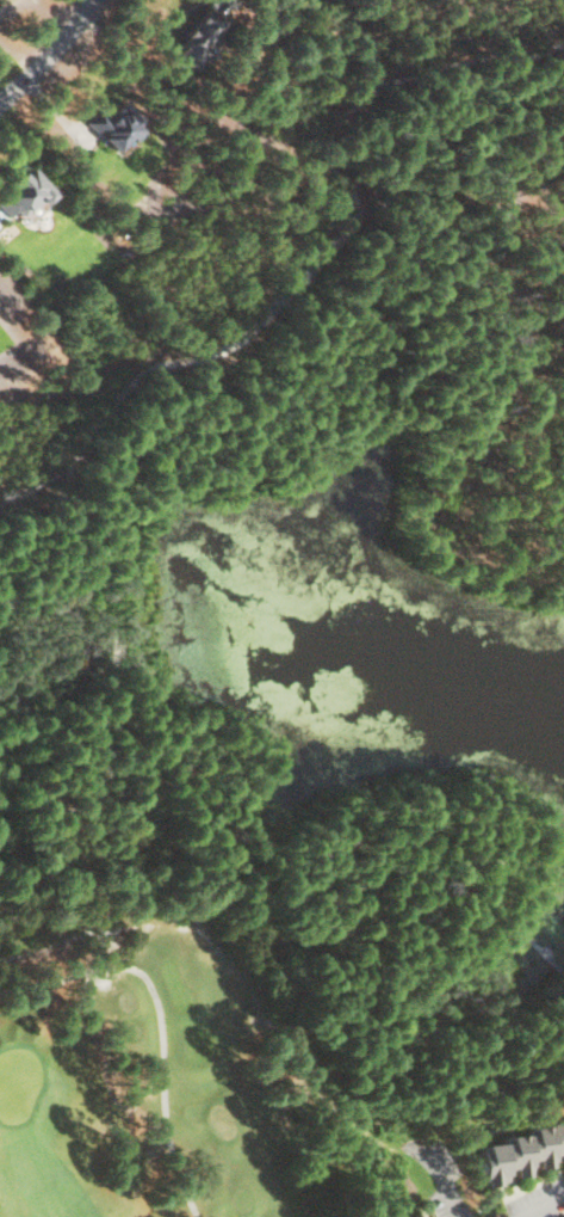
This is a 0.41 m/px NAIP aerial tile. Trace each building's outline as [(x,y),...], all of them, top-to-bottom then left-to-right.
[(176,58),(197,71),(229,18),(207,5),(176,58)] [(87,121),(118,148),(131,134),(136,139),(145,128),(137,120),(142,114),(125,99),(110,116),(100,107),(87,121)] [(18,208),(22,214),(44,196),(48,201),(58,193),(36,164),(0,192),(0,205),(8,216),(18,208)] [(512,1179),(512,1178),(530,1173),(527,1164),(537,1161),(538,1166),(561,1159),(562,1163),(563,1162),(563,1119),(532,1128),(532,1130),(503,1138),(504,1141),(475,1149),(486,1186),(512,1179)]
